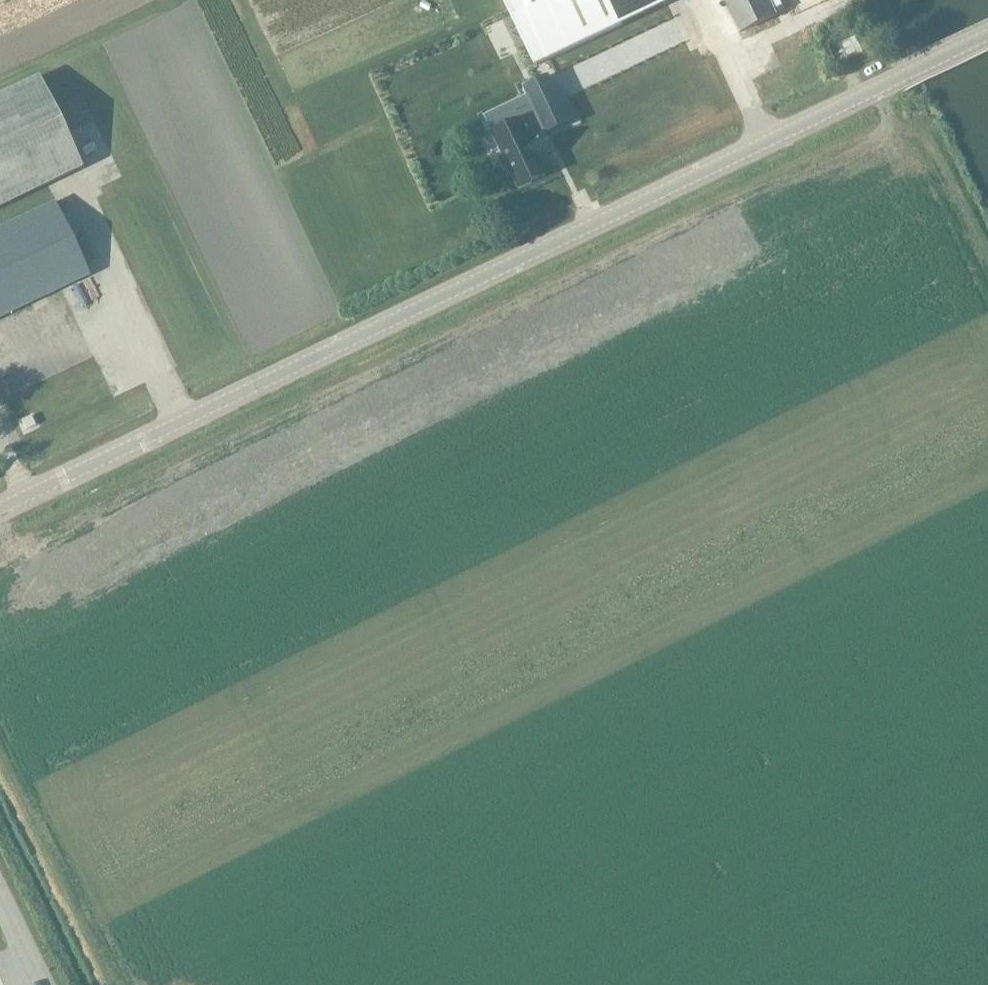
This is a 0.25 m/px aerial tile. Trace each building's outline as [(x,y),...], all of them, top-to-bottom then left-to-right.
[(535,66),(672,0),(503,0),(535,66)] [(740,32),(776,15),(769,0),(724,0),(740,32)] [(0,95),(0,206),(81,167),(38,77),(0,95)] [(528,137),(501,150),(518,187),(545,174),(539,161),(554,154),(543,132),(529,139),(528,137)] [(89,274),(54,201),(0,227),(0,317),(89,274)]
